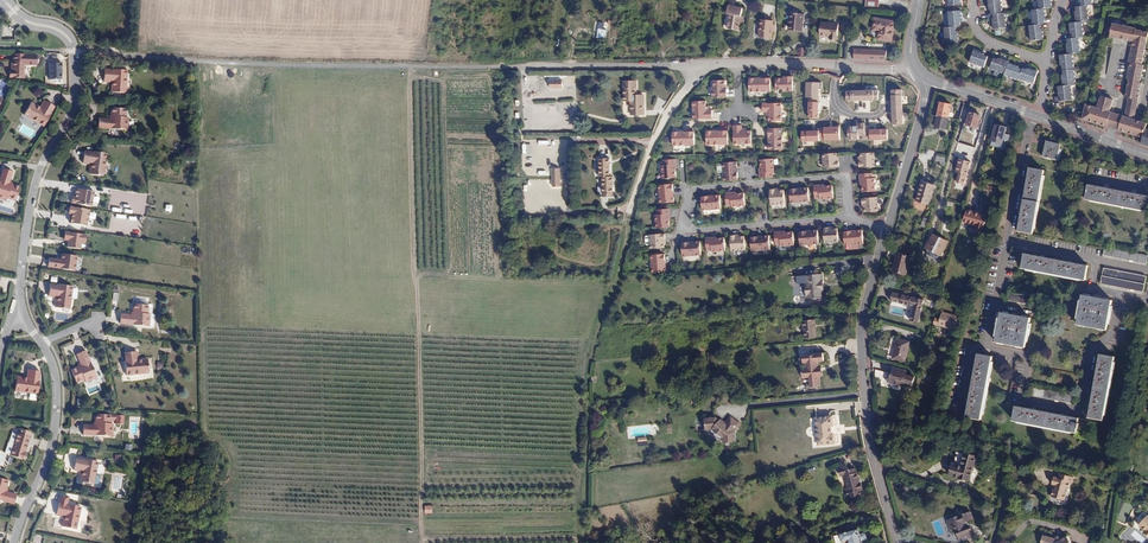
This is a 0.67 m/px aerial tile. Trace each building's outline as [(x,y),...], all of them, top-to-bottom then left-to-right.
[(865,9),(878,11),(879,0),(866,0),(865,9)] [(989,10),(990,10),(991,14),(1002,13),(1001,0),(988,0),(989,10)] [(1039,9),(1044,9),(1051,8),(1051,0),(1038,0),(1039,9)] [(738,30),(740,23),(741,16),(742,8),(729,6),(727,14),(730,14),(727,28),(738,30)] [(1088,21),(1087,6),(1076,7),(1076,12),(1075,12),(1076,22),(1082,22),(1088,21)] [(1040,25),(1044,24),(1044,20),(1045,20),(1044,9),(1039,9),(1032,10),(1033,25),(1040,25)] [(955,27),(960,26),(960,22),(961,22),(961,11),(948,12),(949,27),(955,27)] [(802,32),(802,26),(801,26),(802,21),(803,21),(804,14),(790,12),(788,25),(791,25),(791,30),(802,32)] [(991,14),(988,15),(988,19),(992,19),(993,29),(1006,28),(1004,13),(1002,13),(991,14)] [(771,39),(773,21),(761,19),(758,37),(771,39)] [(895,25),(870,20),(868,32),(879,34),(878,42),(883,43),(883,40),(886,40),(887,38),(892,39),(895,25)] [(837,40),(839,23),(834,22),(833,24),(821,23),(819,35),(829,37),(829,39),(837,40)] [(1082,22),(1076,22),(1069,23),(1070,34),(1072,34),(1072,38),(1078,38),(1084,37),(1082,22)] [(606,40),(609,26),(598,24),(595,38),(606,40)] [(1125,98),(1129,99),(1138,101),(1142,84),(1140,84),(1144,67),(1142,66),(1147,41),(1147,33),(1137,31),(1137,30),(1114,24),(1111,37),(1134,43),(1129,63),(1131,64),(1127,81),(1129,81),(1125,98)] [(1033,25),(1029,26),(1031,41),(1043,40),(1042,29),(1040,29),(1040,25),(1033,25)] [(949,27),(944,27),(945,43),(958,42),(957,31),(955,31),(955,27),(949,27)] [(1072,38),(1067,39),(1068,43),(1066,44),(1067,54),(1072,54),(1080,53),(1078,38),(1072,38)] [(796,58),(806,58),(806,49),(797,48),(796,58)] [(885,61),(886,51),(870,50),(853,49),(853,60),(885,61)] [(984,67),(988,57),(983,56),(984,54),(973,50),(969,62),(984,67)] [(14,54),(14,62),(13,62),(12,71),(10,71),(9,77),(24,77),(25,64),(38,65),(38,55),(14,54)] [(1067,54),(1059,55),(1061,66),(1062,66),(1062,71),(1073,69),(1072,54),(1067,54)] [(1008,63),(1008,61),(998,58),(998,59),(993,58),(990,68),(1004,73),(1008,63)] [(1004,75),(1019,80),(1019,79),(1022,69),(1018,68),(1018,67),(1008,63),(1004,73),(1004,75)] [(1027,69),(1023,68),(1022,69),(1019,79),(1033,84),(1037,72),(1027,68),(1027,69)] [(125,92),(126,70),(112,69),(112,72),(102,72),(102,80),(113,81),(112,91),(125,92)] [(1073,69),(1062,71),(1063,75),(1061,75),(1062,86),(1070,85),(1075,85),(1073,69)] [(632,78),(621,78),(621,98),(628,98),(628,113),(639,113),(639,92),(632,92),(632,78)] [(793,92),(793,78),(784,78),(784,80),(776,80),(776,90),(783,90),(783,92),(793,92)] [(771,93),(771,79),(749,80),(750,94),(771,93)] [(713,98),(728,98),(728,89),(726,89),(726,81),(716,81),(716,88),(713,88),(713,98)] [(1062,86),(1058,86),(1059,97),(1055,97),(1055,102),(1072,100),(1070,85),(1062,86)] [(912,115),(916,97),(907,96),(904,113),(912,115)] [(1097,109),(1086,106),(1083,119),(1107,127),(1111,113),(1109,112),(1113,100),(1100,97),(1097,109)] [(1138,101),(1129,99),(1124,117),(1134,120),(1138,101)] [(43,107),(41,109),(30,103),(23,116),(43,127),(50,114),(49,114),(53,105),(42,100),(40,105),(43,107)] [(703,100),(696,100),(696,120),(714,119),(713,106),(707,106),(707,103),(703,103),(703,100)] [(941,102),(938,115),(949,118),(952,105),(941,102)] [(569,103),(559,103),(560,113),(569,112),(569,103)] [(781,104),(762,104),(762,112),(765,112),(765,116),(768,116),(768,122),(782,121),(781,104)] [(124,129),(125,109),(110,108),(109,117),(97,116),(97,128),(124,129)] [(977,128),(981,115),(970,112),(966,125),(977,128)] [(1122,116),(1111,113),(1107,127),(1118,131),(1122,116)] [(949,118),(938,115),(935,128),(946,130),(949,118)] [(1118,131),(1143,138),(1145,129),(1147,123),(1134,120),(1124,117),(1122,116),(1118,131)] [(568,128),(568,119),(559,120),(560,128),(568,128)] [(1006,134),(1008,128),(996,124),(991,141),(992,141),(991,144),(1007,149),(1011,135),(1006,134)] [(742,127),(734,127),(735,146),(752,146),(752,132),(746,132),(746,129),(742,130),(742,127)] [(782,129),(770,129),(770,151),(783,150),(782,129)] [(729,146),(729,132),(707,133),(708,146),(729,146)] [(674,147),(695,147),(695,133),(674,134),(674,147)] [(535,141),(535,150),(544,150),(544,141),(535,141)] [(1057,160),(1061,144),(1047,141),(1043,156),(1057,160)] [(957,144),(955,153),(968,155),(969,146),(957,144)] [(104,177),(107,153),(91,151),(79,150),(78,167),(88,168),(87,175),(104,177)] [(522,161),(532,161),(532,151),(522,151),(522,161)] [(859,162),(859,168),(874,167),(873,153),(860,154),(860,158),(860,162),(859,162)] [(823,168),(838,168),(838,162),(836,162),(836,158),(836,154),(822,154),(823,168)] [(944,166),(946,159),(938,156),(936,160),(941,162),(940,164),(944,166)] [(616,175),(616,157),(605,157),(605,175),(609,175),(609,193),(620,193),(619,175),(616,175)] [(971,161),(958,157),(954,170),(959,172),(956,182),(964,184),(971,161)] [(663,178),(675,177),(675,168),(674,164),(676,164),(675,158),(663,159),(663,164),(662,164),(663,178)] [(773,158),(760,159),(761,168),(761,172),(760,173),(760,178),(773,177),(772,172),(774,172),(773,158)] [(737,170),(736,161),(722,162),(722,163),(723,172),(724,181),(738,180),(737,174),(736,174),(736,170),(737,170)] [(536,165),(536,174),(546,174),(546,170),(545,170),(544,165),(536,165)] [(1033,234),(1045,170),(1030,167),(1017,231),(1033,234)] [(2,168),(0,177),(0,197),(6,199),(7,197),(15,198),(19,185),(12,183),(11,185),(8,184),(12,171),(2,168)] [(872,173),(859,174),(860,180),(861,180),(861,184),(862,193),(875,192),(874,178),(872,178),(872,173)] [(929,205),(935,186),(922,181),(916,201),(929,205)] [(673,192),(672,183),(658,184),(660,203),(674,201),(673,195),(672,196),(672,192),(673,192)] [(1089,184),(1086,199),(1147,211),(1147,196),(1089,184)] [(833,198),(832,186),(823,186),(819,187),(819,185),(813,186),(814,198),(819,198),(819,199),(833,198)] [(798,188),(789,189),(790,203),(809,201),(808,188),(802,188),(802,189),(798,190),(798,188)] [(91,206),(93,191),(73,189),(72,196),(69,196),(68,204),(91,206)] [(775,189),(769,189),(770,204),(784,203),(783,190),(779,190),(775,191),(775,189)] [(745,205),(744,193),(735,193),(730,194),(730,192),(725,193),(726,205),(731,205),(731,206),(745,205)] [(709,195),(701,196),(702,210),(720,208),(719,195),(713,195),(713,196),(709,197),(709,195)] [(876,198),(861,199),(862,204),(864,204),(864,209),(864,213),(877,212),(876,198)] [(86,226),(88,211),(71,207),(68,208),(67,214),(71,215),(69,224),(86,226)] [(656,228),(669,227),(668,218),(668,213),(669,213),(668,208),(656,209),(656,214),(655,214),(656,228)] [(984,227),(988,215),(967,209),(963,222),(976,226),(975,232),(982,234),(984,227)] [(949,232),(951,225),(944,222),(942,229),(949,232)] [(828,227),(822,228),(824,243),(838,242),(837,228),(833,229),(828,229),(828,227)] [(807,231),(798,232),(799,245),(818,244),(817,230),(811,231),(811,232),(807,232),(807,231)] [(851,232),(843,232),(844,246),(863,244),(861,231),(855,231),(855,232),(852,233),(851,232)] [(85,235),(63,232),(62,241),(67,242),(66,248),(81,250),(82,243),(84,243),(85,235)] [(793,245),(792,232),(783,233),(779,233),(779,232),(774,232),(775,244),(780,244),(780,246),(793,245)] [(664,238),(664,233),(649,234),(650,248),(663,247),(663,243),(663,239),(664,238)] [(735,235),(729,235),(730,250),(744,249),(743,236),(739,236),(735,236),(735,235)] [(758,236),(749,237),(750,250),(769,249),(768,235),(762,236),(762,237),(758,237),(758,236)] [(942,257),(949,243),(932,235),(925,250),(942,257)] [(724,250),(723,237),(715,238),(710,239),(710,237),(705,238),(706,250),(711,250),(711,251),(724,250)] [(689,241),(680,242),(682,256),(700,254),(699,241),(693,241),(693,242),(689,243),(689,241)] [(1147,256),(1105,247),(1104,255),(1146,263),(1147,256)] [(74,271),(76,255),(61,253),(60,260),(49,259),(48,267),(74,271)] [(664,262),(663,253),(650,254),(651,273),(665,272),(664,266),(663,266),(663,262),(664,262)] [(906,275),(911,257),(898,253),(893,271),(906,275)] [(1085,280),(1088,266),(1025,254),(1022,268),(1085,280)] [(1147,276),(1104,268),(1101,284),(1143,292),(1147,276)] [(804,286),(804,287),(820,286),(820,284),(822,284),(821,277),(806,278),(806,285),(804,286)] [(56,296),(59,296),(57,309),(71,311),(74,288),(61,286),(60,287),(52,286),(50,298),(55,299),(56,296)] [(820,286),(804,287),(805,300),(823,299),(822,290),(821,290),(820,286)] [(919,323),(924,300),(892,292),(890,301),(913,306),(910,321),(919,323)] [(1034,305),(1035,297),(1010,292),(1008,300),(1034,305)] [(1106,330),(1112,300),(1083,295),(1077,324),(1106,330)] [(148,313),(148,306),(132,305),(131,316),(120,315),(119,326),(150,328),(151,313),(148,313)] [(955,330),(959,317),(942,312),(940,319),(935,318),(933,324),(938,325),(955,330)] [(1025,347),(1030,318),(1002,313),(996,341),(1025,347)] [(817,337),(815,320),(803,321),(805,338),(817,337)] [(905,361),(910,342),(897,339),(892,359),(905,361)] [(97,378),(83,350),(76,353),(81,365),(69,370),(74,382),(79,380),(80,383),(83,381),(85,383),(97,378)] [(135,360),(134,350),(123,351),(125,376),(149,374),(147,359),(135,360)] [(822,354),(802,357),(803,365),(806,364),(806,370),(802,371),(803,380),(810,379),(811,389),(822,388),(820,377),(819,369),(818,363),(823,362),(822,354)] [(981,419),(993,357),(978,354),(966,417),(981,419)] [(1103,420),(1115,357),(1101,354),(1089,417),(1103,420)] [(915,377),(906,375),(907,372),(894,369),(892,374),(876,370),(876,378),(912,388),(915,377)] [(41,372),(30,371),(29,377),(32,377),(31,380),(18,378),(16,392),(39,395),(41,382),(40,382),(41,372)] [(1072,403),(1073,395),(1031,387),(1029,395),(1072,403)] [(1089,438),(1092,421),(1016,406),(1013,420),(1076,433),(1076,435),(1089,438)] [(924,408),(919,407),(917,415),(922,416),(923,414),(926,414),(927,408),(924,408)] [(108,425),(108,422),(113,422),(113,426),(120,427),(121,418),(94,414),(93,423),(95,423),(95,426),(81,424),(80,434),(109,438),(110,425),(108,425)] [(835,426),(834,417),(819,420),(820,428),(818,428),(820,438),(821,438),(823,446),(838,444),(837,435),(835,435),(834,426),(835,426)] [(727,449),(739,446),(737,437),(744,431),(736,421),(729,427),(725,423),(724,423),(721,420),(708,422),(711,435),(717,434),(726,444),(727,449)] [(26,436),(13,433),(6,454),(19,458),(26,436)] [(952,464),(949,475),(970,480),(976,456),(965,453),(961,466),(952,464)] [(96,461),(82,459),(82,460),(74,458),(72,470),(78,471),(78,468),(81,468),(79,481),(92,483),(96,461)] [(842,479),(846,478),(849,490),(844,492),(846,497),(848,497),(849,500),(862,497),(860,490),(862,490),(860,484),(859,484),(858,481),(859,481),(858,475),(857,475),(856,471),(851,473),(847,468),(844,469),(844,471),(840,472),(842,479)] [(1066,501),(1069,489),(1071,489),(1072,483),(1074,483),(1076,478),(1062,474),(1060,479),(1056,478),(1054,485),(1060,486),(1058,491),(1056,490),(1054,497),(1066,501)] [(3,489),(6,489),(8,481),(0,479),(0,501),(13,505),(16,496),(3,492),(3,489)] [(827,492),(815,496),(818,503),(829,499),(827,492)] [(69,497),(61,496),(58,515),(61,516),(62,513),(66,513),(64,526),(78,528),(81,506),(68,504),(69,497)] [(430,508),(431,517),(439,518),(439,508),(430,508)] [(967,529),(965,524),(966,522),(974,519),(971,511),(964,514),(963,510),(956,512),(958,516),(948,520),(951,529),(954,528),(956,529),(960,541),(974,536),(971,528),(967,529)] [(859,529),(841,534),(843,542),(849,540),(850,542),(863,542),(859,529)]
